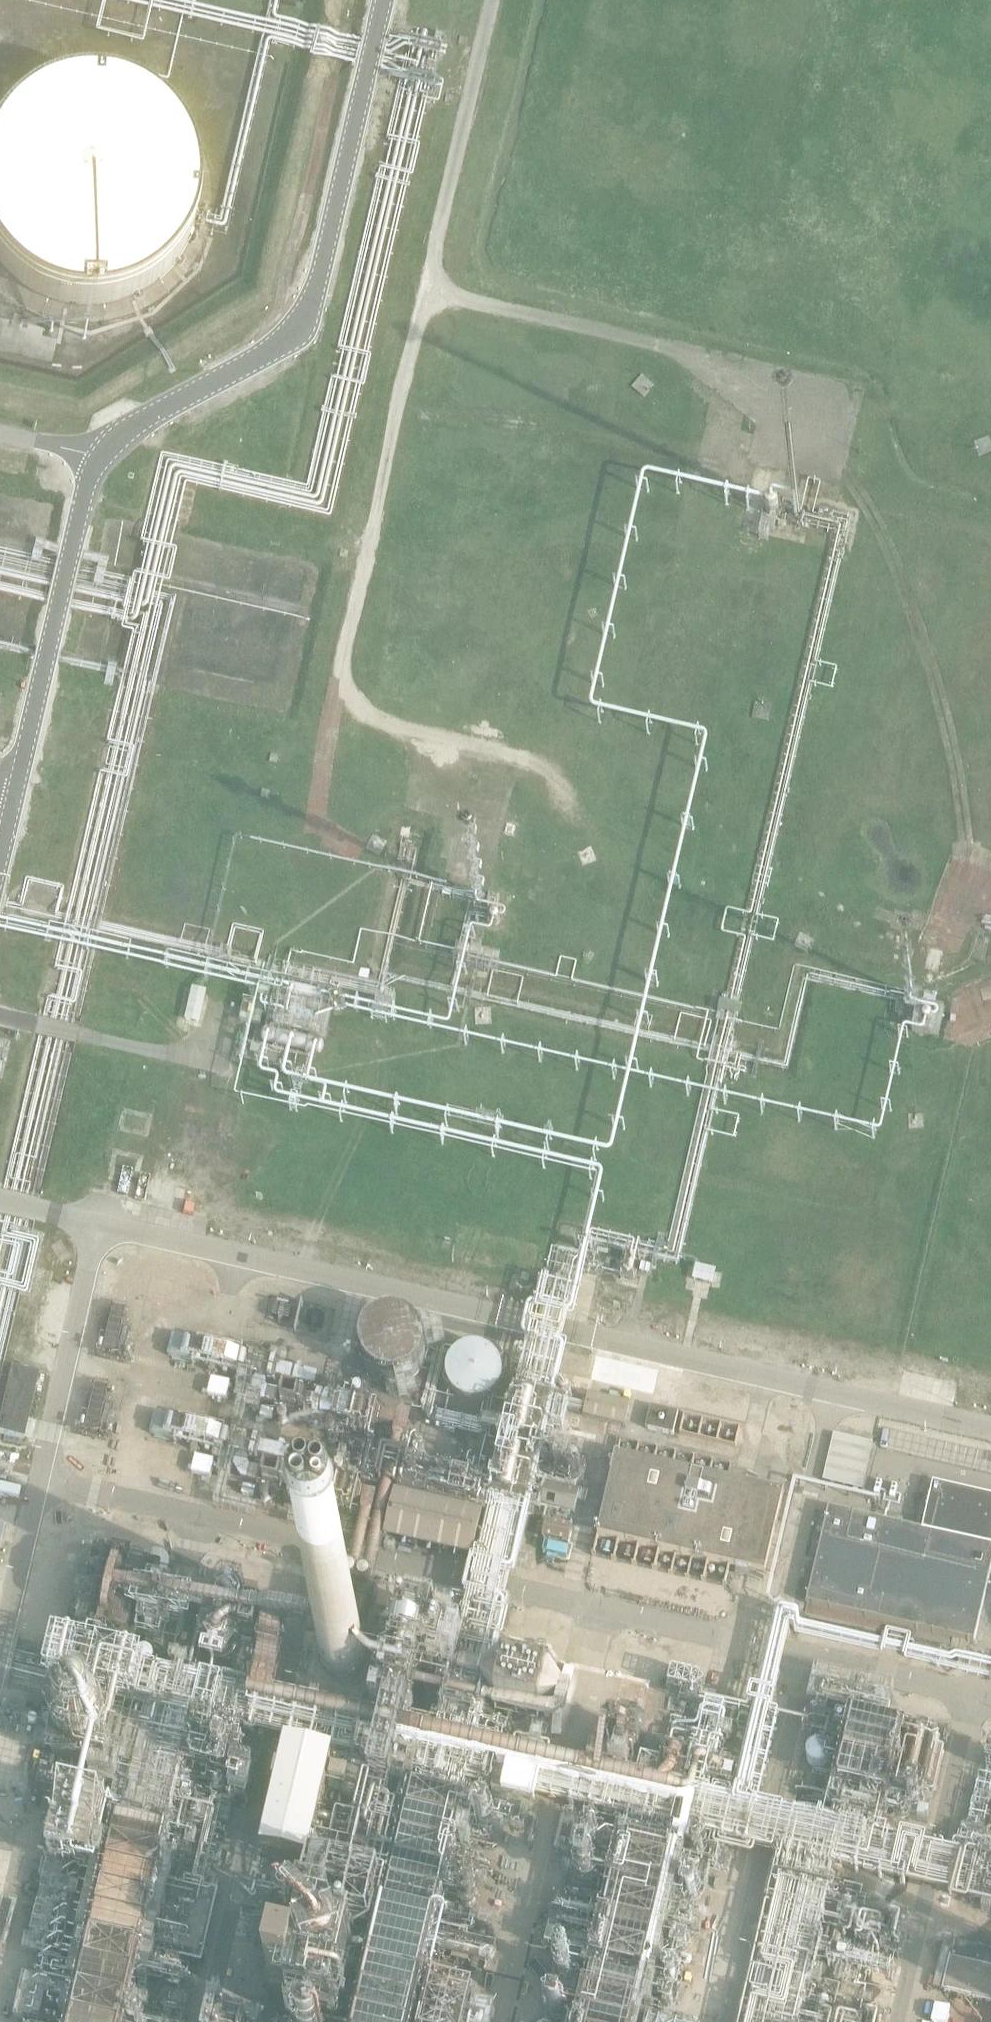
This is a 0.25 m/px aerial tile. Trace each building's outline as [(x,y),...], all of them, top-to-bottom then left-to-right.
[(12,276),(65,302),(119,298),(162,274),(188,237),(197,189),(184,140),(150,102),(106,83),(64,83),(29,97),(0,123),(0,258),(12,276)] [(715,1282),(718,1269),(692,1262),(689,1276),(715,1282)] [(433,1340),(433,1339),(433,1332),(431,1326),(427,1320),(424,1316),(418,1311),(411,1308),(405,1306),(398,1306),(390,1307),(385,1309),(381,1312),(375,1317),(371,1322),(368,1328),(367,1333),(366,1340),(367,1347),(369,1352),(371,1357),(376,1363),(381,1367),(388,1371),(394,1373),(399,1373),(406,1373),(412,1371),(419,1367),(424,1363),(428,1358),(431,1352),(433,1345),(433,1340)] [(111,1307),(100,1355),(113,1358),(124,1310),(111,1307)] [(121,1360),(127,1331),(122,1330),(115,1359),(121,1360)] [(505,1375),(505,1368),(503,1361),(499,1355),(495,1350),(491,1347),(484,1343),(477,1341),(472,1341),(466,1341),(459,1343),(452,1347),(448,1350),(444,1355),(441,1361),(439,1368),(438,1375),(439,1380),(440,1387),(444,1393),(448,1398),(452,1402),(458,1405),(463,1407),(471,1408),(477,1408),(483,1406),(489,1404),(495,1399),(500,1393),(502,1388),(505,1381),(505,1375)] [(38,1374),(10,1368),(0,1412),(0,1434),(24,1439),(38,1374)] [(219,1382),(216,1394),(225,1396),(227,1384),(219,1382)] [(94,1436),(106,1388),(93,1385),(81,1433),(94,1436)] [(629,1404),(587,1394),(583,1417),(624,1426),(629,1404)] [(673,1435),(678,1413),(650,1407),(645,1428),(673,1435)] [(103,1439),(109,1409),(104,1408),(97,1437),(103,1439)] [(273,1411),(261,1408),(259,1417),(271,1419),(273,1411)] [(231,1426),(156,1410),(152,1433),(226,1449),(231,1426)] [(862,1490),(873,1444),(833,1435),(823,1481),(862,1490)] [(652,1449),(650,1462),(717,1470),(718,1457),(652,1449)] [(597,1536),(736,1568),(765,1575),(783,1493),(616,1455),(597,1536)] [(540,1507),(574,1515),(579,1493),(545,1484),(540,1507)] [(828,1509),(806,1604),(973,1642),(990,1565),(990,1498),(935,1485),(924,1531),(828,1509)] [(255,1489),(242,1486),(241,1494),(253,1497),(255,1489)] [(384,1541),(471,1562),(483,1516),(394,1494),(384,1541)] [(541,1539),(567,1545),(571,1528),(545,1523),(541,1539)] [(542,1552),(564,1557),(567,1547),(544,1542),(542,1552)] [(507,1624),(508,1614),(487,1605),(477,1628),(479,1604),(469,1599),(468,1603),(461,1620),(402,1615),(398,1653),(427,1656),(429,1651),(439,1655),(436,1661),(445,1665),(442,1673),(449,1676),(445,1685),(457,1686),(460,1679),(470,1683),(483,1685),(476,1681),(477,1677),(486,1681),(487,1669),(491,1659),(493,1641),(500,1642),(507,1624)] [(365,1658),(365,1657),(364,1651),(363,1646),(359,1640),(356,1636),(352,1633),(346,1630),(340,1628),(334,1628),(329,1629),(323,1631),(318,1633),(314,1637),(310,1642),(308,1647),(306,1652),(306,1658),(307,1664),(309,1670),(313,1676),(316,1679),(321,1683),(326,1685),(330,1686),(337,1687),(341,1686),(348,1684),(353,1681),(357,1678),(360,1673),(363,1668),(364,1663),(365,1658)] [(856,1720),(848,1763),(883,1769),(883,1773),(896,1775),(899,1757),(928,1762),(933,1735),(856,1720)] [(277,1787),(261,1855),(311,1867),(335,1759),(286,1748),(281,1770),(275,1769),(272,1786),(277,1787)] [(349,1777),(349,1781),(333,1777),(330,1790),(345,1793),(343,1803),(358,1807),(364,1781),(349,1777)] [(49,1861),(94,1872),(108,1813),(91,1809),(92,1805),(79,1801),(78,1806),(63,1802),(49,1861)] [(560,1815),(553,1848),(572,1853),(580,1820),(560,1815)] [(954,1943),(941,1991),(990,2003),(990,1952),(954,1943)] [(140,2013),(116,2009),(146,2006),(145,1992),(136,1990),(138,1980),(146,1980),(149,1962),(140,1963),(136,1962),(128,1963),(122,1962),(93,1965),(94,1974),(87,1973),(81,2004),(82,2012),(75,2013),(75,2018),(74,2021),(138,2021),(140,2013)] [(295,2000),(302,1971),(278,1965),(271,1994),(295,2000)] [(479,1993),(432,1983),(423,2021),(473,2021),(479,1993)]
